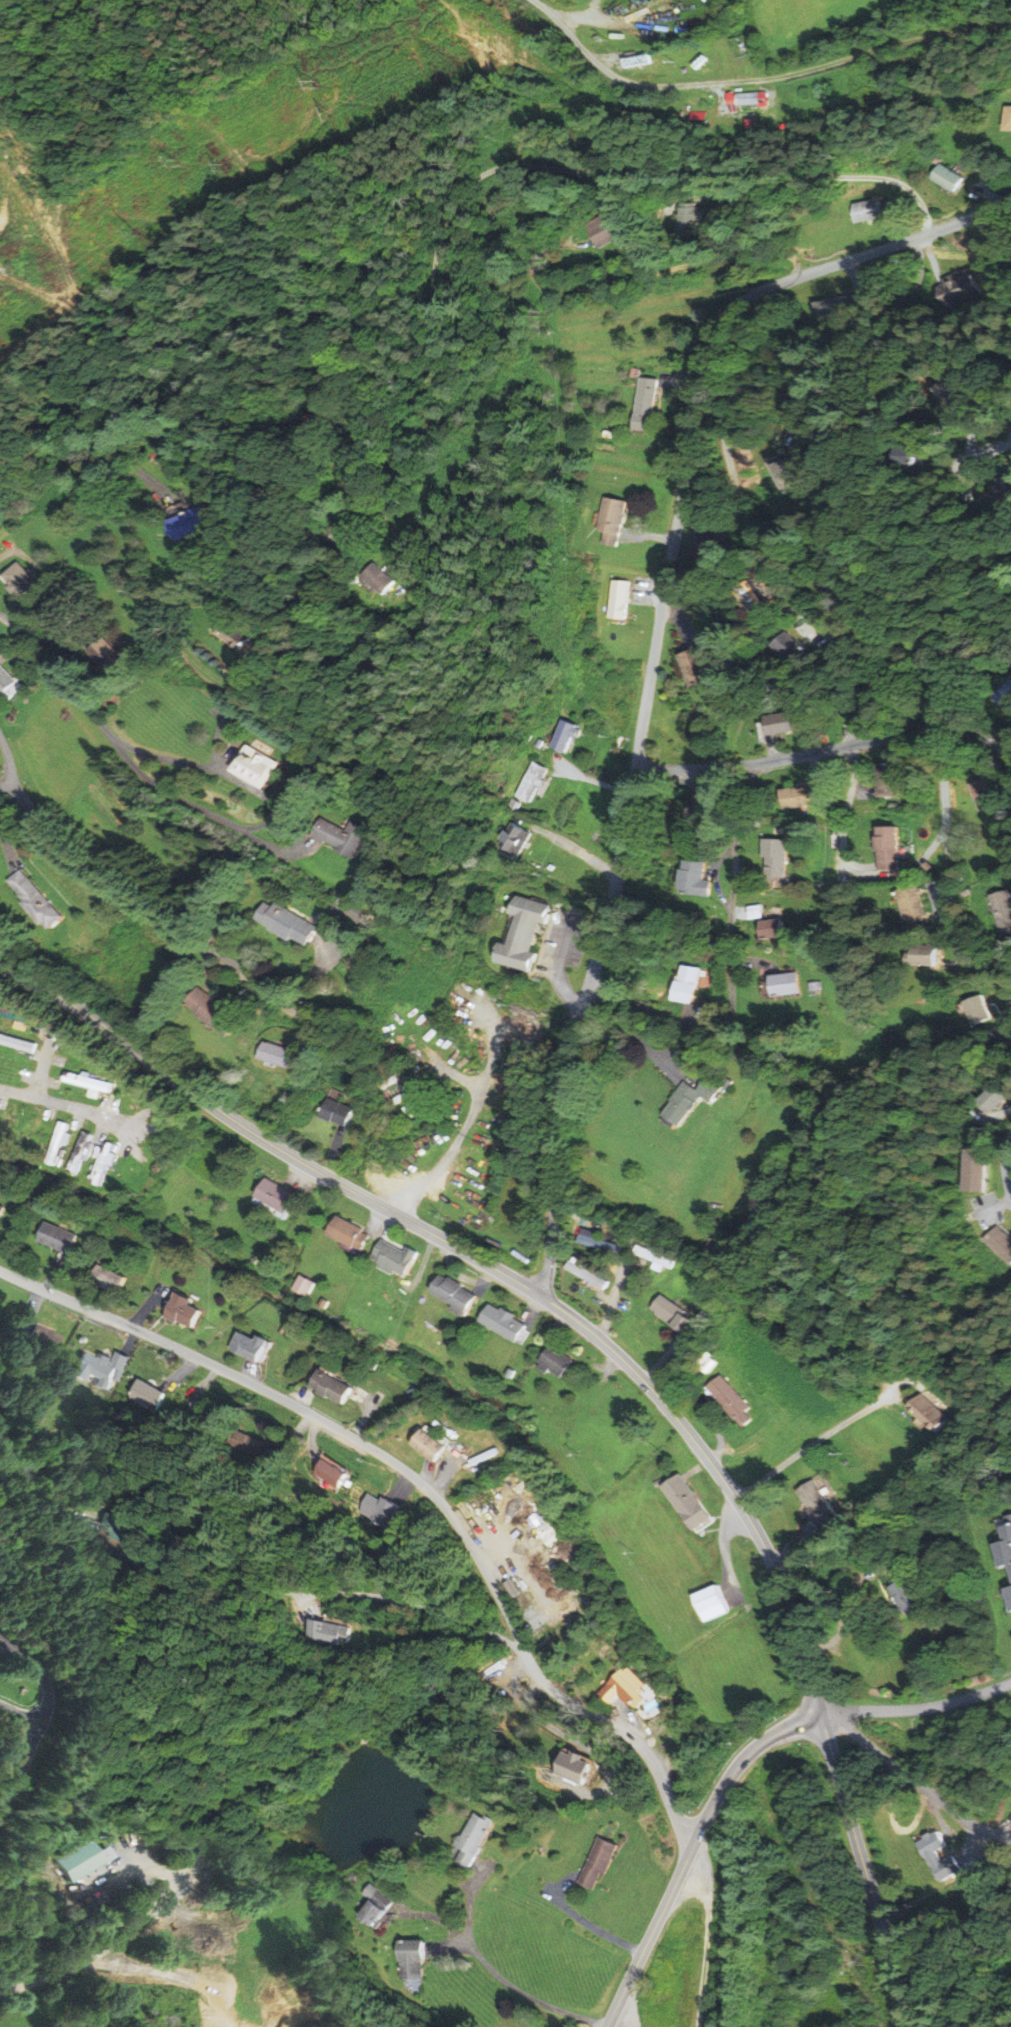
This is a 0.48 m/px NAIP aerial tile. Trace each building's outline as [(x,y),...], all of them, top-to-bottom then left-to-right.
[(706,10),(703,0),(656,0),(666,25),(706,10)] [(618,59),(618,67),(648,67),(648,59),(618,59)] [(998,108),(998,130),(1010,130),(1010,108),(998,108)] [(924,179),(949,196),(960,180),(935,163),(924,179)] [(856,205),(859,221),(882,216),(879,200),(856,205)] [(681,208),(681,230),(698,229),(698,219),(704,219),(704,208),(681,208)] [(589,224),(600,243),(618,233),(606,214),(589,224)] [(941,288),(948,305),(978,293),(969,271),(946,280),(948,285),(941,288)] [(818,303),(822,323),(858,315),(854,295),(818,303)] [(941,391),(953,401),(971,381),(959,370),(941,391)] [(640,379),(634,427),(652,429),(658,381),(640,379)] [(904,447),(904,462),(924,463),(925,449),(904,447)] [(778,496),(799,485),(784,454),(763,465),(778,496)] [(784,465),(795,487),(808,481),(797,459),(784,465)] [(1003,496),(1010,495),(1010,481),(1001,482),(1003,496)] [(605,498),(599,529),(608,531),(605,543),(619,545),(626,501),(605,498)] [(173,521),(182,540),(213,525),(209,515),(213,513),(208,504),(173,521)] [(816,543),(823,551),(831,545),(824,537),(816,543)] [(372,573),(403,595),(414,580),(383,558),(372,573)] [(4,576),(21,593),(35,580),(18,562),(4,576)] [(2,563),(0,565),(0,592),(7,599),(22,582),(2,563)] [(365,575),(386,593),(396,581),(375,563),(365,575)] [(762,608),(746,579),(729,589),(744,618),(762,608)] [(612,581),(609,617),(627,618),(630,583),(612,581)] [(743,589),(760,616),(772,608),(755,581),(743,589)] [(218,631),(241,650),(251,636),(229,618),(218,631)] [(233,654),(244,642),(220,620),(209,631),(233,654)] [(758,647),(778,667),(793,652),(773,632),(758,647)] [(779,645),(798,662),(808,650),(789,633),(779,645)] [(92,650),(108,670),(122,659),(105,639),(92,650)] [(682,656),(693,685),(713,678),(701,648),(682,656)] [(3,692),(15,682),(0,666),(0,689),(3,692)] [(998,695),(1010,683),(1010,710),(998,695)] [(768,717),(808,709),(811,727),(771,735),(768,717)] [(563,720),(554,746),(568,751),(578,725),(563,720)] [(249,745),(235,769),(266,788),(280,763),(249,745)] [(534,762),(518,794),(532,801),(548,769),(534,762)] [(881,764),(898,763),(899,796),(881,796),(881,764)] [(783,790),(786,808),(823,802),(820,784),(783,790)] [(698,793),(691,825),(712,830),(719,798),(698,793)] [(321,819),(314,833),(339,846),(338,849),(356,857),(369,830),(351,821),(346,831),(321,819)] [(513,824),(502,844),(522,854),(533,834),(513,824)] [(882,827),(899,827),(899,868),(882,869),(881,851),(878,851),(877,837),(882,837),(882,827)] [(766,839),(765,856),(769,856),(768,877),(787,877),(788,840),(766,839)] [(690,862),(686,891),(712,894),(714,881),(706,879),(708,864),(690,862)] [(9,880),(50,927),(62,917),(21,870),(9,880)] [(901,891),(911,926),(929,921),(920,886),(901,891)] [(1009,890),(1010,896),(1010,933),(1007,934),(993,896),(1009,890)] [(519,895),(552,905),(550,913),(551,913),(548,924),(542,922),(534,951),(540,953),(536,963),(535,963),(533,971),(500,961),(501,956),(499,955),(503,942),(510,944),(518,915),(511,913),(515,901),(516,902),(519,895)] [(257,918),(290,937),(291,934),(308,943),(318,926),(276,902),(273,907),(266,902),(257,918)] [(763,922),(765,938),(787,936),(785,920),(763,922)] [(911,954),(910,963),(937,964),(938,946),(917,945),(916,955),(911,954)] [(683,966),(677,998),(695,1001),(701,969),(683,966)] [(772,977),(774,995),(799,992),(796,974),(772,977)] [(199,987),(189,1002),(202,1011),(200,1014),(230,1034),(242,1016),(199,987)] [(966,1002),(976,1024),(991,1018),(982,996),(966,1002)] [(33,1025),(0,1015),(0,1006),(36,1016),(33,1025)] [(34,1052),(0,1043),(0,1033),(36,1044),(34,1052)] [(265,1042),(260,1057),(291,1066),(295,1051),(265,1042)] [(83,1071),(98,1074),(97,1079),(82,1076),(83,1071)] [(64,1080),(66,1072),(82,1076),(97,1079),(111,1083),(109,1092),(101,1089),(91,1087),(64,1080)] [(667,1115),(682,1126),(703,1095),(712,1101),(721,1087),(709,1078),(700,1092),(688,1084),(667,1115)] [(728,1078),(725,1084),(731,1087),(734,1081),(728,1078)] [(1008,1079),(987,1100),(998,1111),(1010,1098),(1010,1082),(1008,1079)] [(101,1089),(99,1098),(89,1096),(91,1087),(101,1089)] [(347,1091),(344,1097),(352,1101),(355,1095),(347,1091)] [(328,1099),(322,1114),(347,1124),(354,1109),(328,1099)] [(61,1122),(47,1162),(55,1165),(68,1124),(61,1122)] [(84,1132),(69,1170),(76,1173),(91,1135),(84,1132)] [(105,1141),(92,1181),(100,1184),(114,1144),(105,1141)] [(971,1150),(987,1150),(987,1190),(971,1190),(971,1150)] [(131,1163),(122,1160),(110,1191),(118,1194),(131,1163)] [(269,1178),(260,1196),(290,1212),(300,1194),(269,1178)] [(9,1207),(0,1203),(0,1226),(9,1207)] [(340,1216),(331,1234),(355,1246),(356,1244),(364,1248),(371,1236),(362,1232),(364,1229),(340,1216)] [(40,1240),(73,1257),(83,1238),(50,1221),(40,1240)] [(990,1239),(1010,1256),(1010,1236),(1000,1227),(990,1239)] [(582,1235),(580,1242),(620,1254),(622,1247),(582,1235)] [(712,1240),(709,1253),(724,1256),(727,1243),(712,1240)] [(383,1241),(374,1257),(407,1275),(419,1253),(409,1248),(406,1253),(383,1241)] [(639,1245),(635,1253),(673,1268),(676,1260),(639,1245)] [(572,1260),(569,1267),(606,1288),(610,1281),(572,1260)] [(93,1281),(117,1294),(126,1277),(103,1264),(93,1281)] [(442,1275),(433,1291),(457,1305),(455,1309),(465,1316),(477,1296),(442,1275)] [(302,1276),(295,1289),(308,1296),(315,1283),(302,1276)] [(194,1306),(197,1300),(182,1292),(169,1317),(197,1331),(206,1312),(194,1306)] [(662,1295),(654,1308),(660,1312),(658,1314),(675,1326),(676,1324),(689,1333),(696,1322),(684,1313),(685,1311),(662,1295)] [(324,1299),(321,1305),(326,1308),(329,1302),(324,1299)] [(492,1305),(483,1320),(518,1341),(527,1326),(492,1305)] [(274,1342),(262,1336),(259,1340),(243,1331),(233,1349),(262,1364),(274,1342)] [(554,1346),(543,1361),(563,1376),(574,1360),(554,1346)] [(109,1353),(104,1360),(92,1352),(80,1371),(112,1391),(128,1365),(109,1353)] [(314,1387),(345,1409),(357,1391),(326,1370),(314,1387)] [(711,1387),(721,1399),(721,1400),(738,1419),(739,1418),(745,1426),(752,1420),(745,1412),(750,1407),(723,1376),(711,1387)] [(158,1417),(174,1394),(150,1378),(135,1401),(158,1417)] [(935,1435),(950,1420),(922,1393),(908,1408),(935,1435)] [(415,1445),(440,1465),(453,1448),(428,1428),(415,1445)] [(321,1474),(346,1491),(356,1475),(331,1459),(321,1474)] [(687,1534),(708,1521),(678,1473),(657,1486),(687,1534)] [(841,1519),(817,1480),(797,1492),(821,1531),(841,1519)] [(996,1570),(1007,1567),(1010,1585),(1010,1518),(1008,1519),(1009,1524),(997,1527),(1001,1544),(990,1546),(996,1570)] [(905,1617),(923,1607),(907,1579),(889,1589),(905,1617)] [(698,1624),(727,1617),(720,1588),(691,1595),(698,1624)] [(1002,1590),(1008,1614),(1010,1613),(1010,1588),(1002,1590)] [(312,1640),(351,1648),(352,1644),(364,1646),(367,1630),(317,1619),(312,1640)] [(605,1693),(616,1703),(624,1695),(635,1706),(654,1687),(632,1665),(605,1693)] [(463,1862),(479,1870),(502,1819),(481,1810),(464,1846),(469,1849),(463,1862)] [(928,1865),(938,1860),(935,1855),(949,1847),(940,1830),(917,1842),(928,1865)] [(633,1842),(613,1833),(591,1883),(611,1892),(633,1842)] [(73,1882),(108,1863),(94,1838),(59,1858),(73,1882)] [(368,1894),(378,1904),(368,1916),(382,1929),(404,1905),(379,1882),(368,1894)] [(431,1979),(432,1960),(437,1960),(438,1940),(407,1939),(406,1989),(423,1990),(423,1979),(431,1979)]
